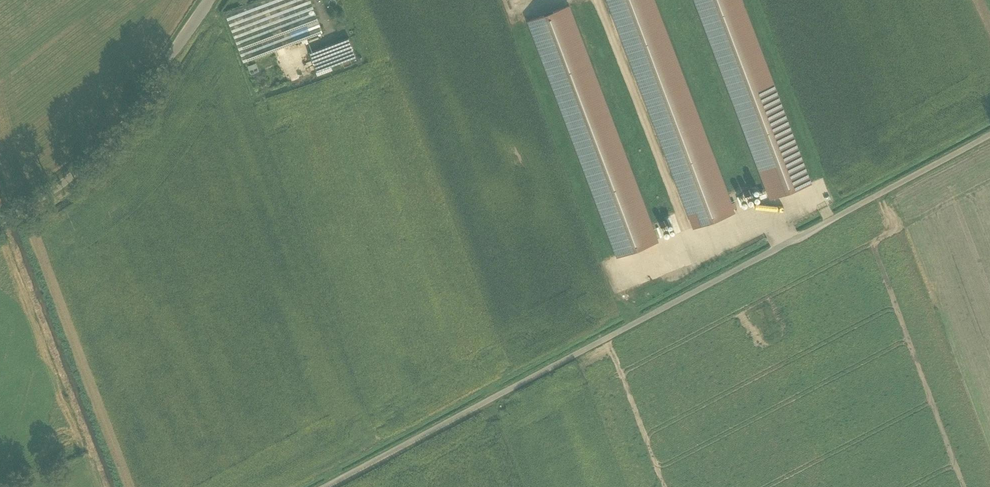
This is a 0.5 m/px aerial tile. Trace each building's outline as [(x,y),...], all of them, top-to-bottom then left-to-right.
[(225,14),(244,62),(323,33),(310,0),(263,0),(225,14)] [(653,0),(608,0),(694,227),(733,212),(653,0)] [(740,0),(696,0),(770,198),(810,183),(740,0)] [(656,238),(567,3),(527,18),(617,253),(656,238)] [(349,38),(309,53),(316,71),(356,56),(349,38)] [(258,71),(256,64),(249,67),(251,74),(258,71)] [(750,189),(743,192),(745,197),(752,194),(750,189)] [(758,195),(741,201),(743,205),(759,199),(758,195)]
